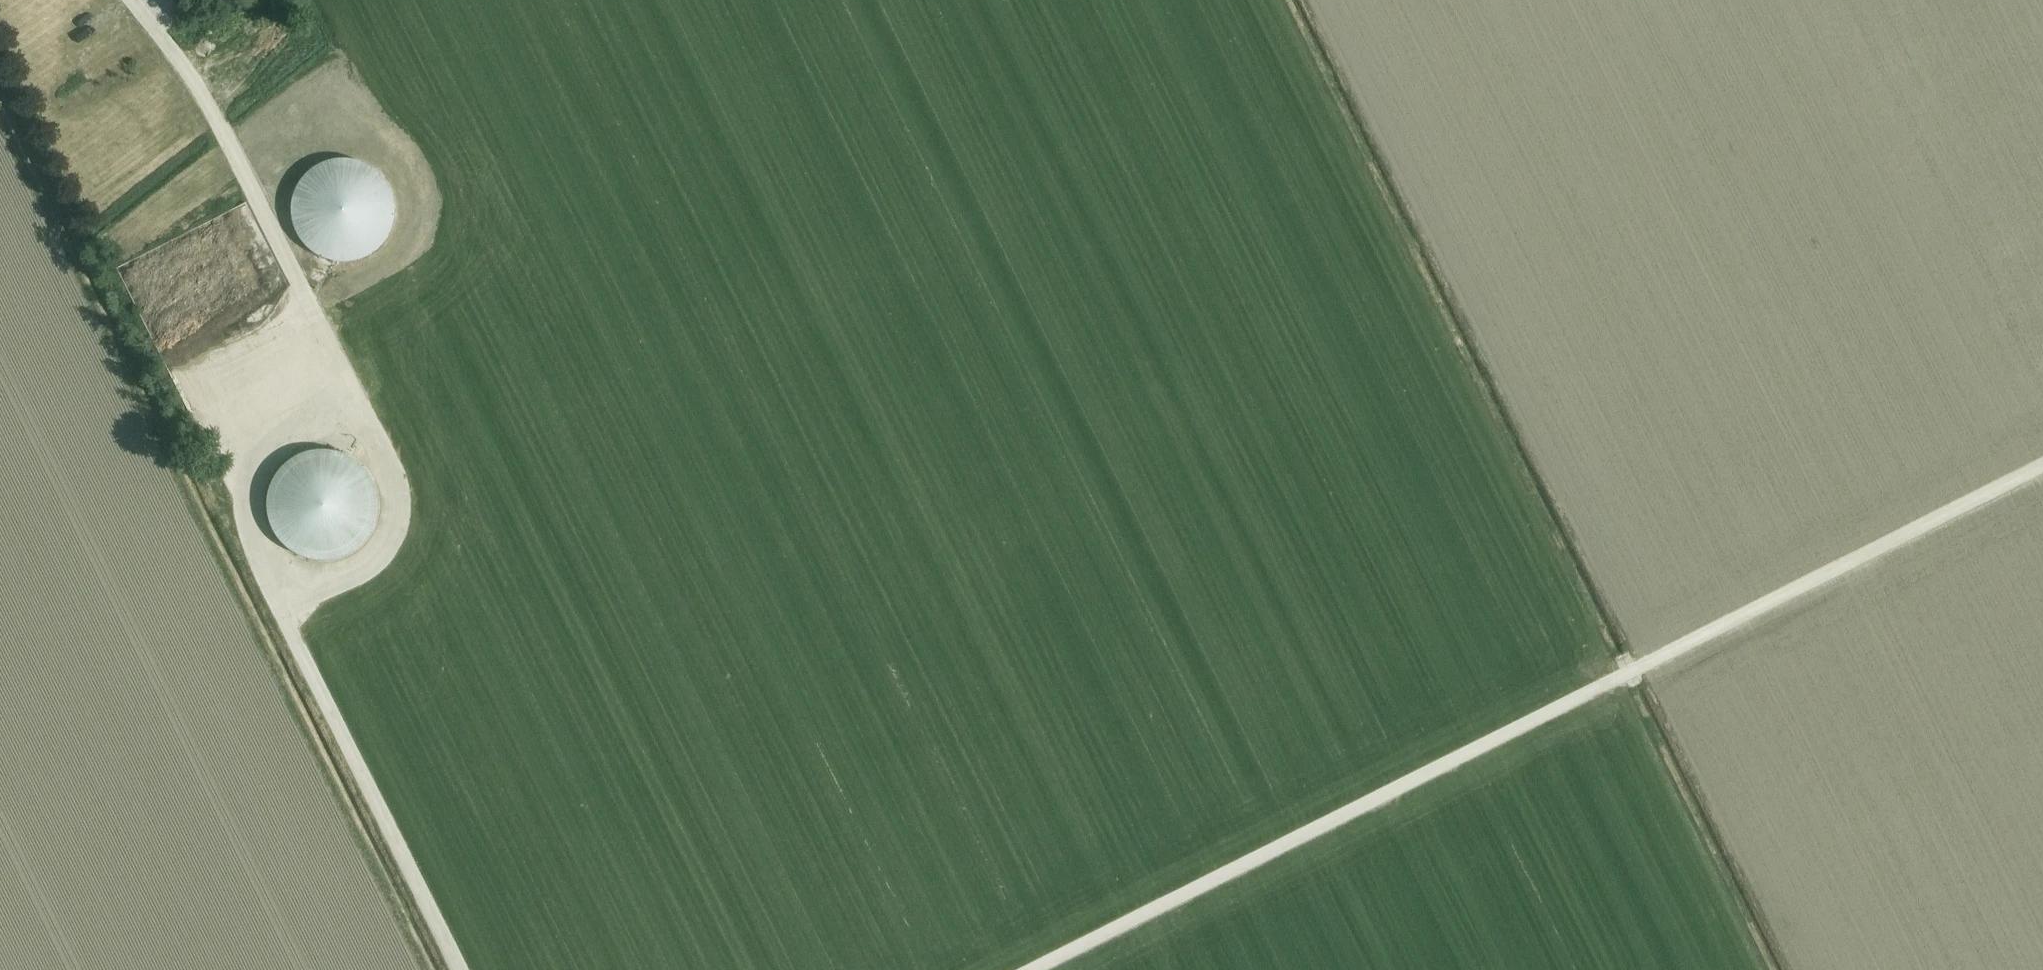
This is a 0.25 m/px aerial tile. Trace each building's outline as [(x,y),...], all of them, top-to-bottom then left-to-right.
[(338,452),(327,449),(315,449),(304,452),(293,457),(284,463),(276,472),(270,482),(267,493),(266,504),(267,516),(270,527),(276,537),(284,546),(293,552),(304,557),(315,560),(327,560),(338,557),(349,552),(358,546),(366,537),(372,527),(375,516),(376,505),(375,493),(372,482),(366,472),(358,463),(349,457),(338,452)]
